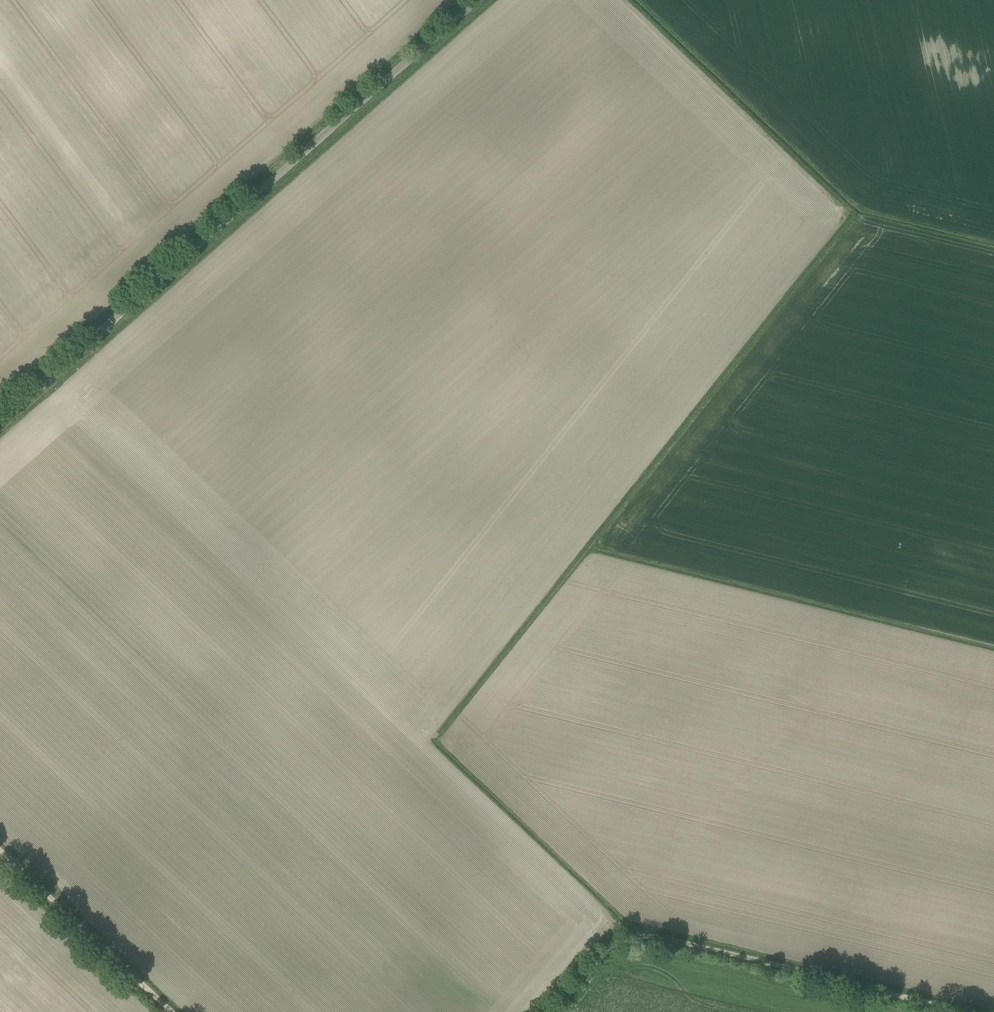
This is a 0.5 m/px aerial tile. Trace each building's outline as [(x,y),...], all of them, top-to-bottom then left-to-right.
[(634,170),(648,158),(645,154),(631,166),(634,170)] [(293,544),(278,557),(282,561),(297,549),(293,544)]
